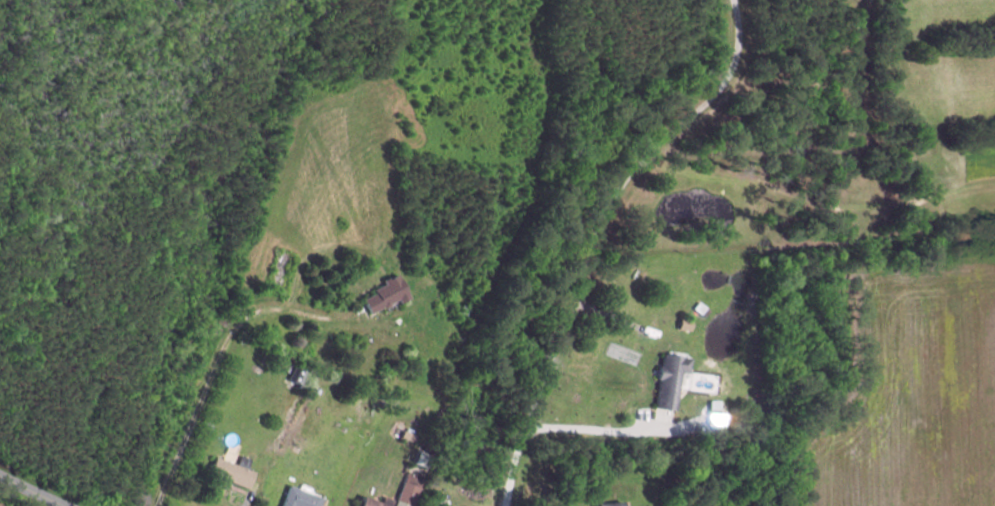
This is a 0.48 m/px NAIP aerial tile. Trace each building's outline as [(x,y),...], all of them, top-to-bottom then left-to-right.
[(396,272),(409,298),(397,304),(394,298),(366,312),(359,300),(372,294),(369,289),(380,284),(379,280),(396,272)] [(707,310),(696,301),(690,308),(701,317),(707,310)] [(467,306),(458,304),(456,313),(464,315),(467,306)] [(690,319),(688,331),(676,329),(678,317),(690,319)] [(688,357),(686,370),(685,373),(678,372),(676,388),(672,411),(653,408),(657,379),(652,378),(654,366),(659,366),(661,353),(688,357)] [(297,365),(291,379),(304,385),(310,371),(297,365)] [(708,400),(707,409),(718,410),(719,401),(708,400)] [(206,421),(203,429),(211,432),(214,424),(206,421)] [(419,434),(415,443),(402,437),(405,428),(419,434)] [(430,436),(426,448),(436,452),(441,440),(430,436)] [(423,450),(417,463),(430,468),(436,455),(423,450)] [(259,471),(252,488),(212,473),(219,455),(259,471)] [(396,505),(415,505),(427,477),(410,470),(396,505)] [(284,505),(322,505),(326,496),(293,484),(284,505)] [(366,493),(396,505),(360,505),(366,493)]
